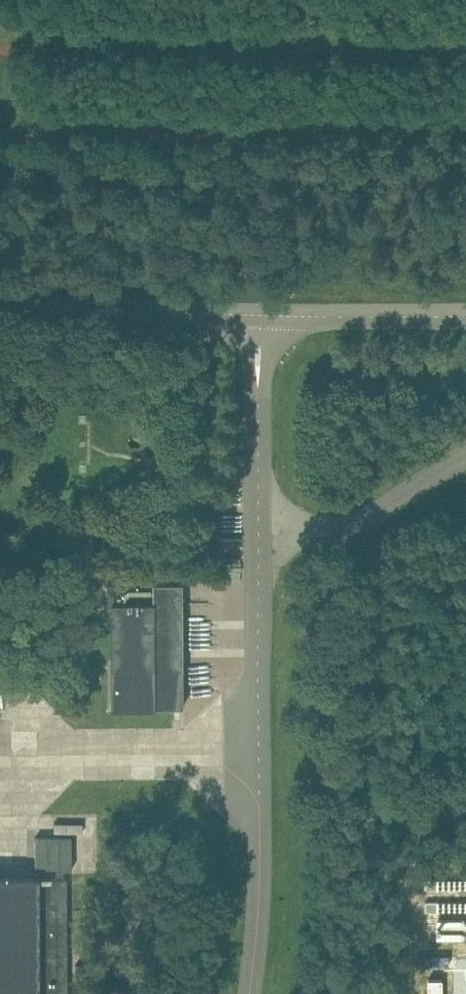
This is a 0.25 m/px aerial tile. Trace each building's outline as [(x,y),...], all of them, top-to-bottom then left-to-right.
[(190,235),(198,235),(198,227),(190,227),(190,235)] [(154,707),(154,706),(183,706),(182,605),(182,582),(153,582),(153,581),(108,581),(109,604),(111,604),(112,662),(112,707),(154,707)] [(82,818),(65,818),(65,832),(82,832),(82,818)] [(66,877),(61,877),(61,869),(84,869),(83,835),(35,835),(35,870),(56,869),(56,877),(0,878),(0,993),(66,993),(66,877)] [(442,979),(428,979),(428,993),(443,993),(442,979)]
